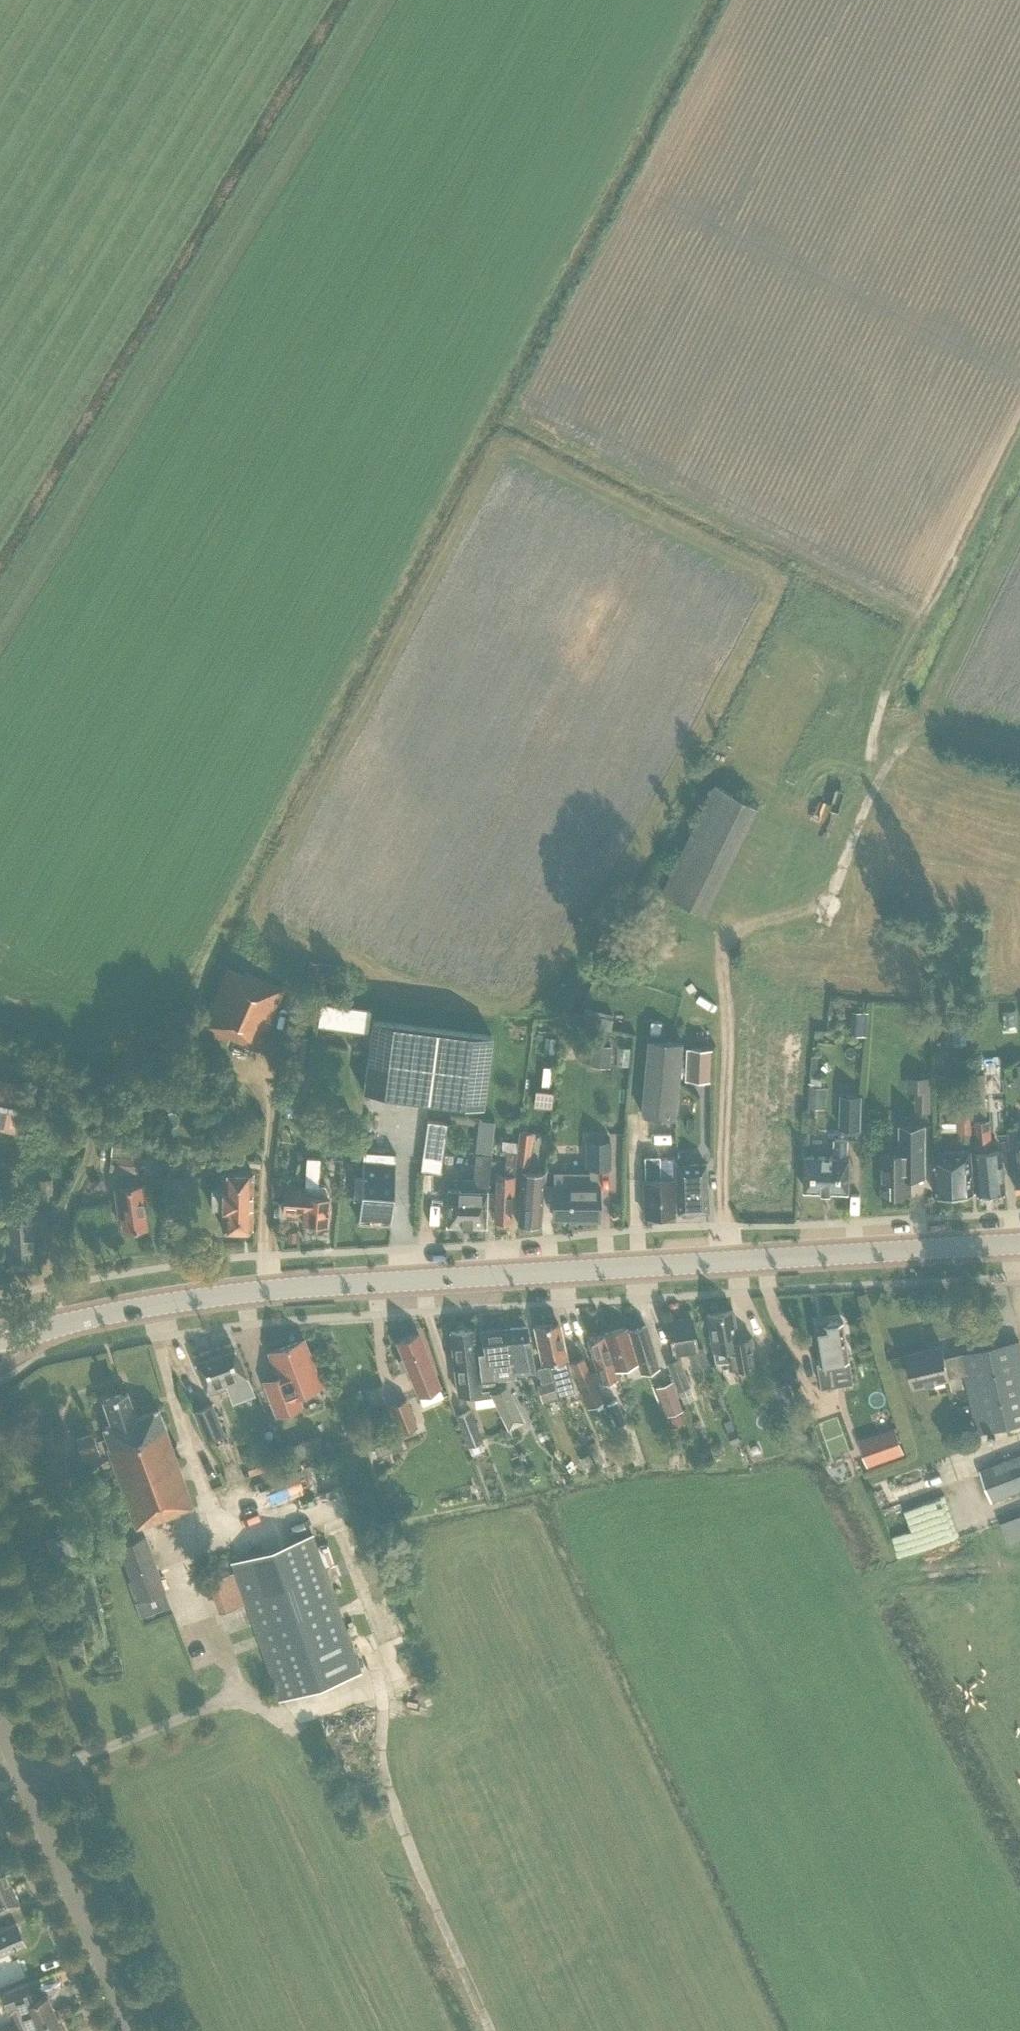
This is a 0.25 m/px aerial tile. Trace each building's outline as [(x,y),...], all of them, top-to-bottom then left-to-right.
[(731,888),(760,816),(711,797),(680,873),(713,885),(714,881),(731,888)] [(257,1049),(284,988),(245,971),(243,974),(228,967),(203,1025),(257,1049)] [(321,1031),(358,1032),(359,1011),(322,1010),(321,1031)] [(496,1031),(376,1020),(369,1091),(489,1103),(496,1031)] [(662,1021),(652,1020),(651,1030),(661,1031),(662,1021)] [(632,1069),(636,1036),(590,1030),(586,1063),(632,1069)] [(677,1118),(684,1042),(650,1039),(643,1115),(677,1118)] [(743,1041),(743,1115),(804,1114),(804,1041),(743,1041)] [(711,1081),(712,1048),(692,1048),(691,1080),(711,1081)] [(984,1073),(970,1074),(971,1097),(985,1097),(984,1073)] [(24,1084),(0,1080),(0,1128),(15,1131),(24,1084)] [(914,1083),(912,1117),(933,1118),(935,1084),(914,1083)] [(977,1139),(974,1140),(978,1192),(1006,1191),(1002,1150),(987,1151),(986,1140),(992,1140),(991,1118),(976,1119),(977,1139)] [(901,1125),(901,1144),(896,1151),(882,1151),(883,1192),(912,1191),(912,1162),(926,1161),(925,1124),(901,1125)] [(517,1151),(516,1167),(530,1168),(532,1147),(534,1131),(520,1129),(518,1145),(517,1151)] [(589,1184),(553,1184),(553,1215),(581,1216),(581,1219),(598,1219),(598,1166),(610,1166),(610,1136),(588,1136),(588,1140),(585,1140),(585,1168),(588,1168),(589,1184)] [(849,1190),(851,1156),(848,1156),(848,1139),(836,1138),(835,1156),(806,1155),(805,1189),(849,1190)] [(213,1142),(202,1146),(206,1155),(217,1150),(213,1142)] [(424,1145),(420,1170),(440,1173),(444,1148),(424,1145)] [(360,1198),(359,1220),(391,1222),(396,1152),(363,1150),(362,1174),(355,1173),(353,1197),(360,1198)] [(515,1171),(515,1167),(516,1167),(517,1151),(507,1150),(505,1169),(515,1171)] [(935,1194),(974,1193),(971,1150),(934,1152),(935,1194)] [(476,1153),(474,1178),(489,1180),(491,1155),(476,1153)] [(226,1155),(225,1170),(235,1170),(235,1155),(226,1155)] [(646,1179),(644,1179),(645,1216),(674,1214),(673,1159),(659,1160),(659,1156),(644,1156),(645,1168),(646,1179)] [(322,1183),(318,1183),(320,1158),(307,1157),(305,1186),(285,1185),(284,1204),(304,1206),(303,1220),(327,1222),(329,1191),(322,1183)] [(706,1160),(675,1161),(676,1169),(678,1211),(708,1210),(707,1176),(706,1160)] [(251,1227),(252,1170),(235,1170),(225,1170),(223,1170),(223,1189),(212,1189),(212,1207),(222,1207),(222,1227),(251,1227)] [(540,1222),(544,1171),(523,1171),(521,1203),(520,1203),(518,1222),(540,1222)] [(514,1193),(515,1174),(496,1174),(495,1221),(511,1222),(512,1192),(514,1193)] [(144,1211),(147,1211),(143,1184),(115,1188),(118,1215),(121,1214),(123,1230),(147,1226),(144,1211)] [(793,1201),(793,1186),(742,1186),(742,1200),(793,1201)] [(486,1225),(487,1190),(448,1189),(447,1224),(453,1224),(452,1227),(481,1228),(481,1225),(486,1225)] [(738,1339),(733,1309),(707,1314),(715,1361),(716,1361),(716,1363),(728,1361),(729,1367),(756,1363),(752,1337),(738,1339)] [(668,1320),(673,1351),(686,1349),(694,1369),(710,1363),(703,1347),(698,1348),(697,1347),(692,1316),(668,1320)] [(835,1359),(850,1357),(844,1321),(842,1322),(838,1318),(830,1319),(830,1320),(828,1324),(826,1324),(826,1325),(816,1326),(822,1362),(819,1362),(823,1387),(838,1385),(835,1359)] [(535,1325),(543,1362),(548,1361),(553,1379),(561,1394),(574,1390),(567,1359),(559,1323),(535,1325)] [(614,1366),(614,1369),(638,1362),(641,1371),(658,1365),(646,1325),(628,1330),(627,1326),(604,1333),(614,1366)] [(526,1326),(506,1328),(511,1357),(512,1361),(512,1366),(514,1374),(534,1372),(532,1359),(526,1326)] [(473,1328),(450,1331),(457,1393),(474,1391),(475,1399),(493,1397),(491,1393),(490,1392),(490,1391),(481,1392),(479,1376),(476,1353),(473,1328)] [(485,1352),(476,1353),(479,1376),(480,1387),(493,1385),(493,1382),(515,1380),(514,1374),(512,1366),(512,1361),(511,1357),(506,1328),(480,1331),(485,1352)] [(397,1341),(403,1356),(398,1361),(401,1369),(408,1369),(419,1394),(440,1386),(419,1332),(397,1341)] [(614,1366),(604,1333),(603,1333),(588,1338),(598,1371),(602,1382),(617,1378),(614,1369),(614,1366)] [(296,1394),(324,1384),(318,1369),(314,1370),(303,1339),(270,1351),(280,1376),(266,1382),(278,1414),(300,1405),(296,1394)] [(1019,1422),(1019,1341),(1019,1340),(961,1354),(945,1358),(943,1346),(907,1354),(915,1385),(950,1377),(950,1376),(965,1373),(978,1432),(1019,1422)] [(235,1349),(195,1362),(208,1393),(227,1386),(233,1402),(254,1394),(247,1378),(235,1349)] [(602,1402),(583,1356),(571,1361),(590,1407),(602,1402)] [(677,1388),(689,1384),(679,1358),(668,1362),(677,1388)] [(542,1382),(552,1379),(548,1365),(538,1368),(542,1382)] [(542,1382),(538,1383),(544,1400),(558,1395),(552,1379),(542,1382)] [(655,1387),(666,1416),(683,1410),(672,1381),(655,1387)] [(494,1390),(490,1392),(491,1393),(493,1397),(495,1401),(497,1405),(508,1428),(511,1427),(525,1420),(507,1384),(494,1390)] [(136,1529),(180,1513),(179,1510),(193,1505),(159,1408),(136,1416),(127,1390),(102,1398),(112,1424),(103,1427),(110,1447),(107,1448),(136,1529)] [(403,1432),(419,1425),(407,1399),(391,1407),(403,1432)] [(206,1440),(224,1433),(212,1403),(193,1410),(206,1440)] [(862,1459),(856,1447),(870,1441),(855,1407),(816,1424),(836,1470),(862,1459)] [(471,1445),(482,1440),(470,1411),(459,1415),(471,1445)] [(508,1428),(503,1431),(507,1439),(515,1435),(511,1427),(508,1428)] [(735,1431),(728,1433),(731,1443),(739,1440),(735,1431)] [(898,1433),(861,1446),(868,1465),(904,1452),(898,1433)] [(81,1452),(98,1446),(94,1434),(77,1439),(81,1452)] [(295,1444),(282,1449),(287,1462),(300,1457),(295,1444)] [(277,1466),(272,1450),(245,1459),(250,1475),(277,1466)] [(1019,1490),(1019,1455),(980,1470),(992,1501),(1019,1490)] [(1000,1522),(1009,1543),(1019,1539),(1019,1515),(1000,1522)] [(128,1580),(135,1601),(165,1590),(145,1535),(119,1544),(132,1579),(128,1580)] [(280,1699),(360,1671),(313,1535),(232,1563),(280,1699)] [(10,1881),(1,1860),(0,1861),(0,1885),(10,1881)] [(19,1901),(10,1881),(0,1885),(0,1909),(19,1901)] [(25,1942),(16,1922),(0,1929),(0,1953),(25,1942)] [(57,2016),(47,1993),(35,1999),(28,1983),(2,1994),(9,2011),(18,2008),(22,2017),(18,2019),(20,2023),(2,2030),(22,2030),(57,2016)] [(57,2016),(22,2030),(64,2030),(57,2016)]
